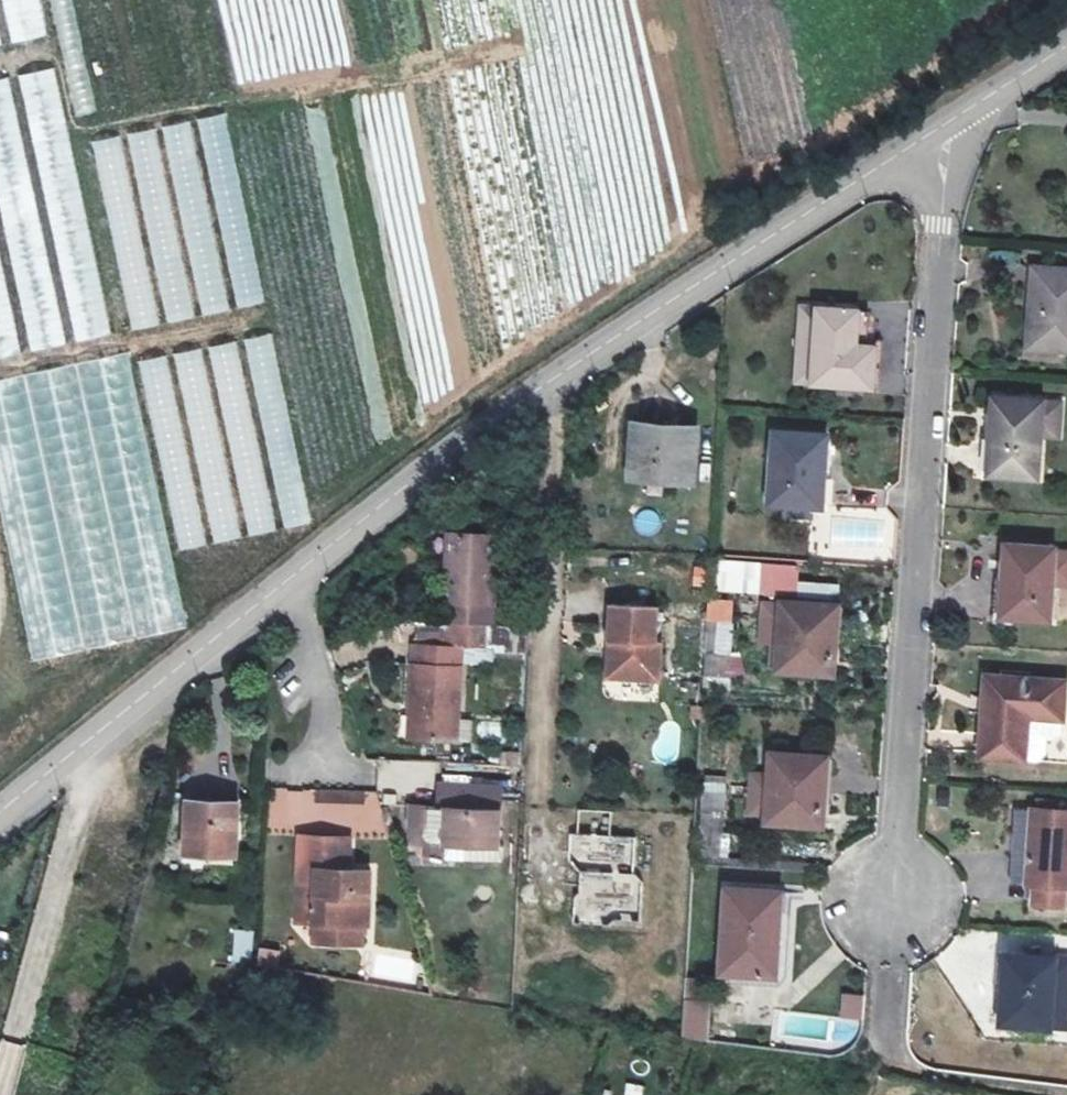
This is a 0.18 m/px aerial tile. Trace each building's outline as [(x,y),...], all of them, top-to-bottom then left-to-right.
[(44,35),(37,0),(0,0),(2,9),(0,10),(0,18),(5,43),(44,35)] [(91,113),(83,43),(65,45),(74,115),(91,113)] [(107,335),(57,67),(14,75),(14,76),(0,78),(0,211),(24,341),(20,342),(21,351),(107,335)] [(0,273),(0,358),(15,355),(0,273)] [(1033,280),(1030,328),(1039,329),(1036,359),(1066,361),(1066,282),(1033,280)] [(818,317),(796,316),(792,380),(812,382),(818,317)] [(860,319),(818,317),(812,382),(872,386),(876,341),(858,341),(860,319)] [(858,341),(867,341),(870,320),(860,319),(858,341)] [(1038,411),(992,408),(989,450),(986,481),(1031,485),(1036,443),(1038,411)] [(1057,412),(1038,411),(1036,443),(1055,444),(1057,412)] [(694,437),(634,432),(630,489),(691,493),(694,437)] [(835,446),(777,444),(772,515),(816,515),(830,518),(835,446)] [(490,635),(497,545),(448,542),(443,632),(490,635)] [(795,597),(799,565),(721,555),(716,587),(795,597)] [(1060,560),(1004,556),(1001,622),(1053,626),(1060,560)] [(734,618),(734,598),(707,598),(706,618),(734,618)] [(618,649),(616,686),(659,688),(661,650),(656,650),(658,615),(612,612),(610,649),(618,649)] [(829,621),(786,619),(783,686),(835,689),(837,661),(828,661),(829,621)] [(724,632),(707,631),(705,661),(720,663),(724,632)] [(490,635),(443,632),(442,656),(406,654),(402,713),(411,715),(409,749),(453,752),(459,656),(489,660),(490,635)] [(505,635),(490,635),(489,660),(506,662),(505,635)] [(618,649),(610,649),(608,685),(616,686),(618,649)] [(987,683),(981,764),(1024,767),(1026,744),(1064,748),(1066,706),(1066,690),(987,683)] [(677,690),(676,713),(698,715),(699,691),(677,690)] [(822,768),(777,766),(775,823),(827,826),(829,799),(820,799),(822,768)] [(381,832),(381,790),(307,790),(307,818),(363,818),(363,832),(381,832)] [(432,822),(406,820),(405,844),(434,845),(434,860),(492,861),(493,804),(432,799),(432,822)] [(571,920),(640,924),(643,873),(633,873),(635,834),(610,833),(612,811),(577,809),(571,920)] [(226,819),(173,815),(170,866),(222,870),(226,819)] [(731,818),(709,817),(707,846),(730,847),(731,818)] [(1005,833),(1002,887),(1025,888),(1023,911),(1066,912),(1066,905),(1066,834),(1005,833)] [(290,924),(306,927),(355,932),(361,933),(366,878),(346,877),(349,845),(294,839),(290,924)] [(776,903),(724,899),(719,978),(775,983),(779,944),(774,944),(776,903)] [(355,954),(355,932),(306,927),(305,948),(355,954)] [(241,969),(243,945),(219,944),(220,965),(241,969)] [(1052,961),(1009,960),(1004,1033),(1047,1036),(1052,961)] [(841,992),(840,1018),(864,1018),(864,993),(841,992)] [(709,1040),(709,1000),(682,1000),(681,1040),(709,1040)]
